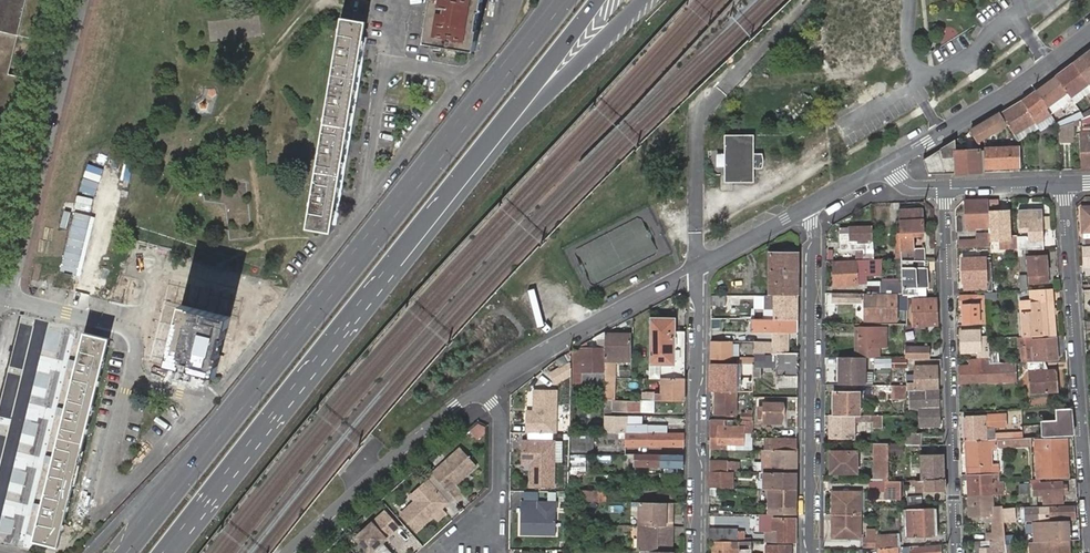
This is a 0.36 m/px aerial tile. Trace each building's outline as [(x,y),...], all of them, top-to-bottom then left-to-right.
[(18,120),(28,79),(9,74),(18,35),(37,40),(47,0),(0,0),(0,115),(18,120)] [(425,43),(475,51),(483,0),(432,0),(425,43)] [(837,62),(888,59),(885,4),(833,8),(837,62)] [(306,229),(330,233),(332,224),(365,22),(341,18),(306,229)] [(1074,62),(1089,83),(1089,50),(1074,62)] [(1057,75),(1069,93),(1073,97),(1089,85),(1089,83),(1074,62),(1057,75)] [(1057,75),(1036,91),(1047,108),(1069,93),(1057,75)] [(1035,123),(1037,125),(1051,116),(1047,108),(1036,91),(1017,103),(1001,114),(1007,125),(1013,135),(1035,123)] [(1084,116),(1080,110),(1056,121),(1059,127),(1073,121),(1080,118),(1084,116)] [(1086,115),(1084,116),(1080,118),(1080,123),(1089,123),(1089,113),(1086,115)] [(983,140),(1007,125),(1001,114),(971,131),(978,142),(983,140)] [(1059,127),(1059,141),(1074,140),(1073,121),(1059,127)] [(1013,135),(1016,141),(1038,128),(1037,125),(1035,123),(1013,135)] [(1082,169),(1089,169),(1089,131),(1081,131),(1082,169)] [(756,155),(757,137),(727,136),(727,153),(727,168),(726,184),(756,184),(756,171),(765,171),(766,169),(767,168),(767,166),(767,165),(767,163),(767,161),(767,160),(767,158),(766,157),(766,155),(756,155)] [(928,174),(985,172),(984,169),(984,151),(983,151),(955,152),(955,141),(923,160),(928,174)] [(984,169),(1019,168),(1019,148),(989,148),(985,148),(985,151),(984,151),(984,169)] [(719,168),(723,168),(727,168),(727,153),(719,153),(719,168)] [(9,158),(0,156),(0,195),(9,158)] [(988,228),(987,200),(968,200),(964,201),(965,228),(988,228)] [(999,212),(998,200),(987,200),(988,228),(988,234),(988,241),(989,246),(999,246),(1000,251),(1016,250),(1016,240),(1008,241),(1006,216),(999,216),(999,212)] [(922,208),(899,209),(900,262),(903,262),(924,262),(923,256),(923,249),(909,248),(909,237),(912,237),(912,232),(922,232),(922,218),(922,208)] [(1028,240),(1016,240),(1016,250),(1044,249),(1042,208),(1017,210),(1018,232),(1027,232),(1028,240)] [(872,250),(872,228),(840,230),(841,251),(863,251),(872,250)] [(989,248),(989,246),(988,241),(976,241),(959,242),(959,249),(989,248)] [(857,262),(872,262),(872,253),(863,253),(863,254),(857,255),(857,262)] [(798,297),(799,256),(771,255),(771,297),(798,297)] [(1046,257),(1027,258),(1029,285),(1048,284),(1046,257)] [(984,292),(990,292),(989,260),(983,260),(983,258),(964,259),(964,284),(984,283),(984,290),(984,292)] [(903,273),(903,269),(903,262),(900,262),(892,262),(892,269),(895,269),(895,284),(881,284),(881,288),(881,295),(895,295),(904,295),(903,273)] [(925,288),(924,262),(903,262),(903,269),(903,273),(904,295),(913,295),(913,288),(925,288)] [(881,274),(881,264),(835,264),(835,287),(865,287),(865,274),(881,274)] [(1018,277),(1009,279),(1012,291),(1021,290),(1018,277)] [(1052,289),(1034,290),(1036,310),(1026,311),(1028,338),(1054,337),(1052,289)] [(1019,299),(1029,298),(1028,291),(1018,292),(1019,299)] [(848,295),(834,295),(835,302),(849,303),(848,295)] [(848,295),(849,303),(860,302),(860,295),(848,295)] [(895,295),(881,295),(868,295),(865,295),(865,317),(866,317),(876,317),(876,322),(896,322),(895,295)] [(980,321),(984,321),(983,303),(976,303),(975,296),(960,297),(960,306),(965,305),(966,317),(980,317),(980,321)] [(726,297),(711,297),(711,306),(726,306),(726,297)] [(798,321),(798,297),(771,297),(771,302),(775,302),(775,321),(798,321)] [(936,299),(910,299),(910,325),(914,325),(936,325),(936,299)] [(216,376),(221,355),(219,355),(231,317),(181,305),(167,364),(216,376)] [(674,320),(651,319),(650,378),(662,378),(684,379),(685,332),(674,332),(674,320)] [(798,332),(798,321),(775,321),(752,321),(752,332),(777,332),(777,342),(777,348),(752,348),(752,353),(761,353),(785,353),(786,332),(798,332)] [(904,326),(894,325),(893,343),(903,344),(904,326)] [(875,358),(879,358),(879,348),(886,348),(886,329),(859,329),(858,358),(865,358),(875,358)] [(987,358),(987,352),(984,352),(983,339),(978,339),(977,331),(960,331),(961,354),(981,354),(982,358),(987,358)] [(58,546),(109,339),(85,333),(34,540),(58,546)] [(605,342),(604,364),(609,363),(609,358),(629,358),(630,335),(605,335),(605,342)] [(1053,338),(1030,341),(1032,361),(1055,359),(1053,338)] [(573,371),(602,371),(603,349),(605,342),(598,342),(597,348),(583,348),(582,353),(574,353),(573,371)] [(711,342),(710,359),(731,359),(731,342),(711,342)] [(927,356),(927,347),(908,347),(908,356),(927,356)] [(761,353),(752,353),(752,364),(753,366),(753,376),(761,377),(761,367),(761,353)] [(776,386),(798,386),(798,353),(785,353),(761,353),(761,367),(776,368),(776,386)] [(563,357),(556,361),(560,368),(568,364),(563,357)] [(854,358),(838,358),(838,386),(865,386),(865,358),(858,358),(854,358)] [(1012,363),(1003,363),(990,364),(988,364),(987,358),(982,358),(980,358),(980,362),(972,362),(972,368),(960,368),(960,383),(984,382),(984,377),(1012,376),(1012,363)] [(906,368),(906,360),(876,360),(876,370),(906,370),(906,368)] [(1045,372),(1044,362),(1026,362),(1028,395),(1057,392),(1055,371),(1045,372)] [(752,364),(747,364),(746,386),(734,386),(729,386),(730,364),(710,364),(710,392),(715,392),(734,392),(746,392),(753,392),(753,376),(753,366),(752,364)] [(747,364),(730,364),(729,386),(734,386),(746,386),(747,364)] [(937,367),(920,367),(920,377),(917,377),(917,385),(909,385),(909,391),(917,390),(938,390),(937,367)] [(684,392),(684,379),(662,378),(661,403),(679,403),(680,392),(684,392)] [(905,400),(905,386),(890,386),(890,400),(905,400)] [(938,426),(938,390),(917,390),(909,391),(908,391),(908,411),(918,411),(919,426),(938,426)] [(556,393),(533,392),(532,413),(526,413),(526,433),(555,433),(556,393)] [(735,415),(734,392),(715,392),(715,415),(735,415)] [(855,415),(858,416),(858,393),(836,393),(836,416),(855,415)] [(783,403),(763,403),(763,408),(759,408),(759,418),(763,418),(763,420),(783,420),(783,403)] [(640,405),(614,404),(614,411),(620,411),(620,413),(640,413),(640,405)] [(1056,409),(1056,420),(1043,421),(1043,437),(1072,436),(1071,420),(1068,420),(1067,409),(1056,409)] [(741,413),(741,421),(752,421),(753,411),(746,411),(746,413),(741,413)] [(836,416),(831,416),(831,439),(855,439),(855,415),(836,416)] [(1021,439),(1021,433),(995,433),(995,428),(1006,427),(1006,415),(963,417),(963,441),(966,441),(995,440),(1021,439)] [(640,417),(605,417),(605,434),(647,434),(666,434),(667,426),(624,426),(625,422),(640,422),(640,417)] [(469,431),(477,440),(487,430),(478,421),(469,431)] [(710,421),(710,450),(727,450),(727,444),(743,444),(744,433),(752,433),(752,421),(741,421),(741,427),(725,427),(725,421),(710,421)] [(594,435),(572,434),(571,454),(593,455),(594,435)] [(647,446),(684,447),(684,435),(666,434),(647,434),(605,434),(605,441),(624,441),(624,446),(647,446)] [(919,436),(907,437),(907,447),(919,446),(919,436)] [(773,450),(797,450),(797,438),(763,438),(764,450),(773,450)] [(1024,446),(1024,438),(1021,439),(1001,440),(995,440),(996,447),(996,448),(1024,446)] [(995,440),(966,441),(969,475),(990,474),(991,474),(998,474),(997,465),(989,466),(988,448),(996,448),(996,447),(995,440)] [(1062,440),(1037,441),(1038,455),(1034,456),(1035,472),(1038,472),(1039,478),(1063,478),(1062,440)] [(553,442),(522,441),(522,464),(530,464),(529,487),(553,487),(553,442)] [(875,444),(874,482),(884,482),(889,482),(890,444),(875,444)] [(903,444),(891,444),(892,454),(904,453),(903,444)] [(461,448),(432,473),(434,476),(448,491),(449,492),(456,485),(478,466),(461,448)] [(763,473),(764,473),(773,473),(773,450),(764,450),(762,450),(763,473)] [(773,473),(797,473),(797,450),(773,450),(773,473)] [(858,454),(832,454),(832,463),(836,463),(836,474),(859,474),(858,454)] [(944,480),(944,455),(937,455),(923,456),(921,456),(921,481),(944,480)] [(683,467),(683,456),(647,456),(623,456),(619,456),(620,459),(625,460),(625,465),(622,466),(622,472),(636,472),(636,466),(683,467)] [(586,457),(571,457),(570,474),(586,475),(586,457)] [(710,461),(709,472),(727,473),(727,461),(710,461)] [(727,473),(732,472),(735,473),(735,462),(727,461),(727,473)] [(709,472),(709,489),(732,489),(732,472),(727,473),(709,472)] [(768,489),(797,490),(797,473),(773,473),(764,473),(764,490),(768,489)] [(990,474),(969,475),(968,475),(970,517),(991,517),(992,533),(986,534),(986,538),(986,541),(992,541),(1003,541),(1002,523),(1000,508),(999,495),(998,482),(998,474),(991,474),(990,474)] [(448,491),(434,476),(412,495),(417,500),(402,513),(418,531),(448,503),(442,495),(448,491)] [(945,492),(944,480),(921,481),(915,481),(916,493),(945,492)] [(1040,480),(1029,481),(1029,487),(1032,487),(1032,496),(1043,496),(1043,504),(1064,504),(1063,483),(1041,484),(1040,480)] [(884,482),(873,482),(873,493),(884,493),(884,482)] [(904,501),(904,482),(889,482),(884,482),(884,493),(885,501),(904,501)] [(456,485),(449,492),(454,497),(457,500),(464,494),(456,485)] [(1028,485),(1017,486),(1017,494),(1028,494),(1028,485)] [(772,514),(774,514),(796,515),(797,490),(768,489),(768,506),(772,507),(772,514)] [(448,491),(442,495),(448,503),(454,497),(449,492),(448,491)] [(581,492),(572,492),(572,503),(581,503),(581,492)] [(581,492),(581,503),(604,503),(604,493),(581,492)] [(832,493),(832,515),(859,515),(859,493),(832,493)] [(394,507),(398,512),(411,501),(407,496),(394,507)] [(538,503),(520,503),(520,512),(520,535),(555,536),(556,512),(538,512),(538,503)] [(538,503),(538,512),(556,512),(555,504),(538,503)] [(638,503),(638,526),(671,525),(672,504),(638,503)] [(1074,517),(1073,506),(1039,507),(1040,518),(1074,517)] [(1012,508),(1000,508),(1002,523),(1012,523),(1012,508)] [(933,509),(906,510),(907,537),(934,536),(933,509)] [(357,538),(370,552),(390,552),(391,552),(383,543),(399,528),(385,513),(357,538)] [(777,543),(796,543),(796,519),(775,519),(774,514),(772,514),(762,514),(762,522),(762,530),(772,531),(777,531),(777,543)] [(859,515),(832,515),(832,537),(859,537),(859,515)] [(1035,541),(1068,540),(1068,521),(1034,522),(1035,542),(1035,541)] [(1002,523),(1003,541),(1016,540),(1015,522),(1012,523),(1002,523)] [(671,525),(638,526),(637,552),(641,552),(670,552),(671,552),(671,525)] [(578,545),(578,526),(569,526),(569,532),(569,545),(578,545)] [(713,542),(735,543),(735,531),(709,530),(709,542),(713,542)] [(875,535),(875,530),(866,531),(866,535),(863,536),(863,547),(874,547),(875,535)] [(879,549),(895,548),(895,535),(875,535),(874,547),(874,549),(879,549)] [(1068,540),(1035,541),(1036,552),(1069,552),(1068,540)] [(969,552),(981,552),(980,550),(992,549),(992,541),(986,541),(968,542),(969,552)] [(981,552),(1004,552),(1003,543),(1003,541),(992,541),(992,549),(980,550),(981,552)] [(750,543),(735,543),(713,542),(713,552),(750,552),(750,543)] [(1017,543),(1003,543),(1004,552),(1018,552),(1017,543)]
